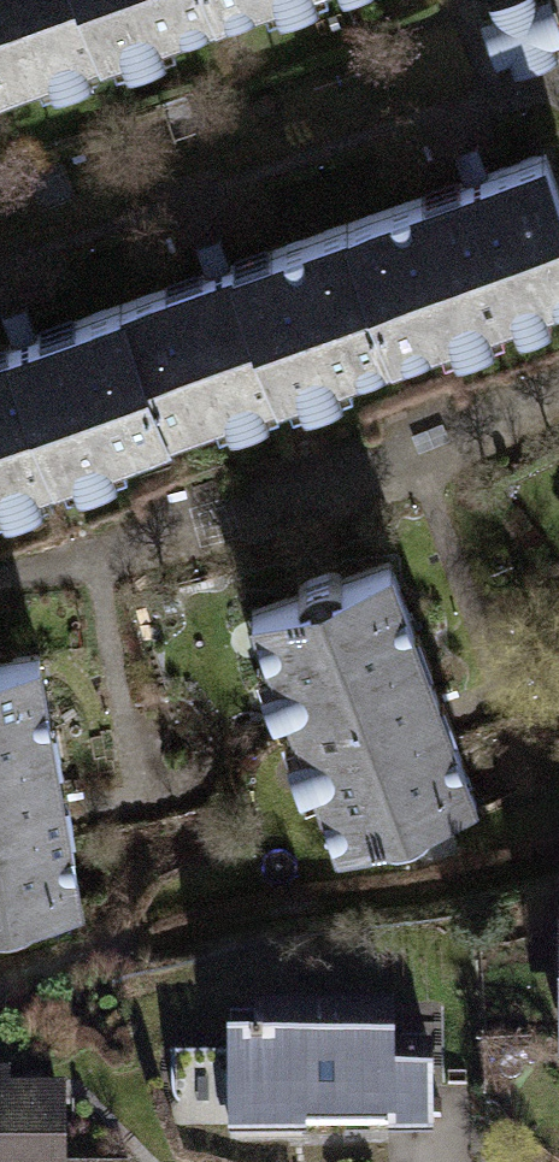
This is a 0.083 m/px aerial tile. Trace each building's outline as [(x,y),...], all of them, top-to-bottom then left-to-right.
[(220,24),(211,0),(0,0),(0,103),(220,24)] [(220,24),(286,0),(211,0),(220,24)] [(341,222),(391,357),(558,295),(558,194),(542,148),(461,178),(341,222)] [(174,436),(391,357),(341,222),(205,271),(124,301),(174,436)] [(174,436),(124,301),(11,342),(0,346),(0,500),(174,436)] [(394,585),(262,631),(281,684),(264,690),(279,734),(294,729),(306,761),(286,768),(304,817),(324,810),(344,866),(478,819),(438,707),(394,585)] [(41,660),(0,666),(0,929),(81,917),(64,806),(41,660)] [(255,1037),(224,1037),(225,1140),(307,1139),(307,1118),(378,1117),(378,1133),(432,1132),(431,1039),(385,1039),(384,1005),(254,1007),(255,1037)] [(56,1089),(0,1089),(0,1161),(56,1161),(56,1089)]
